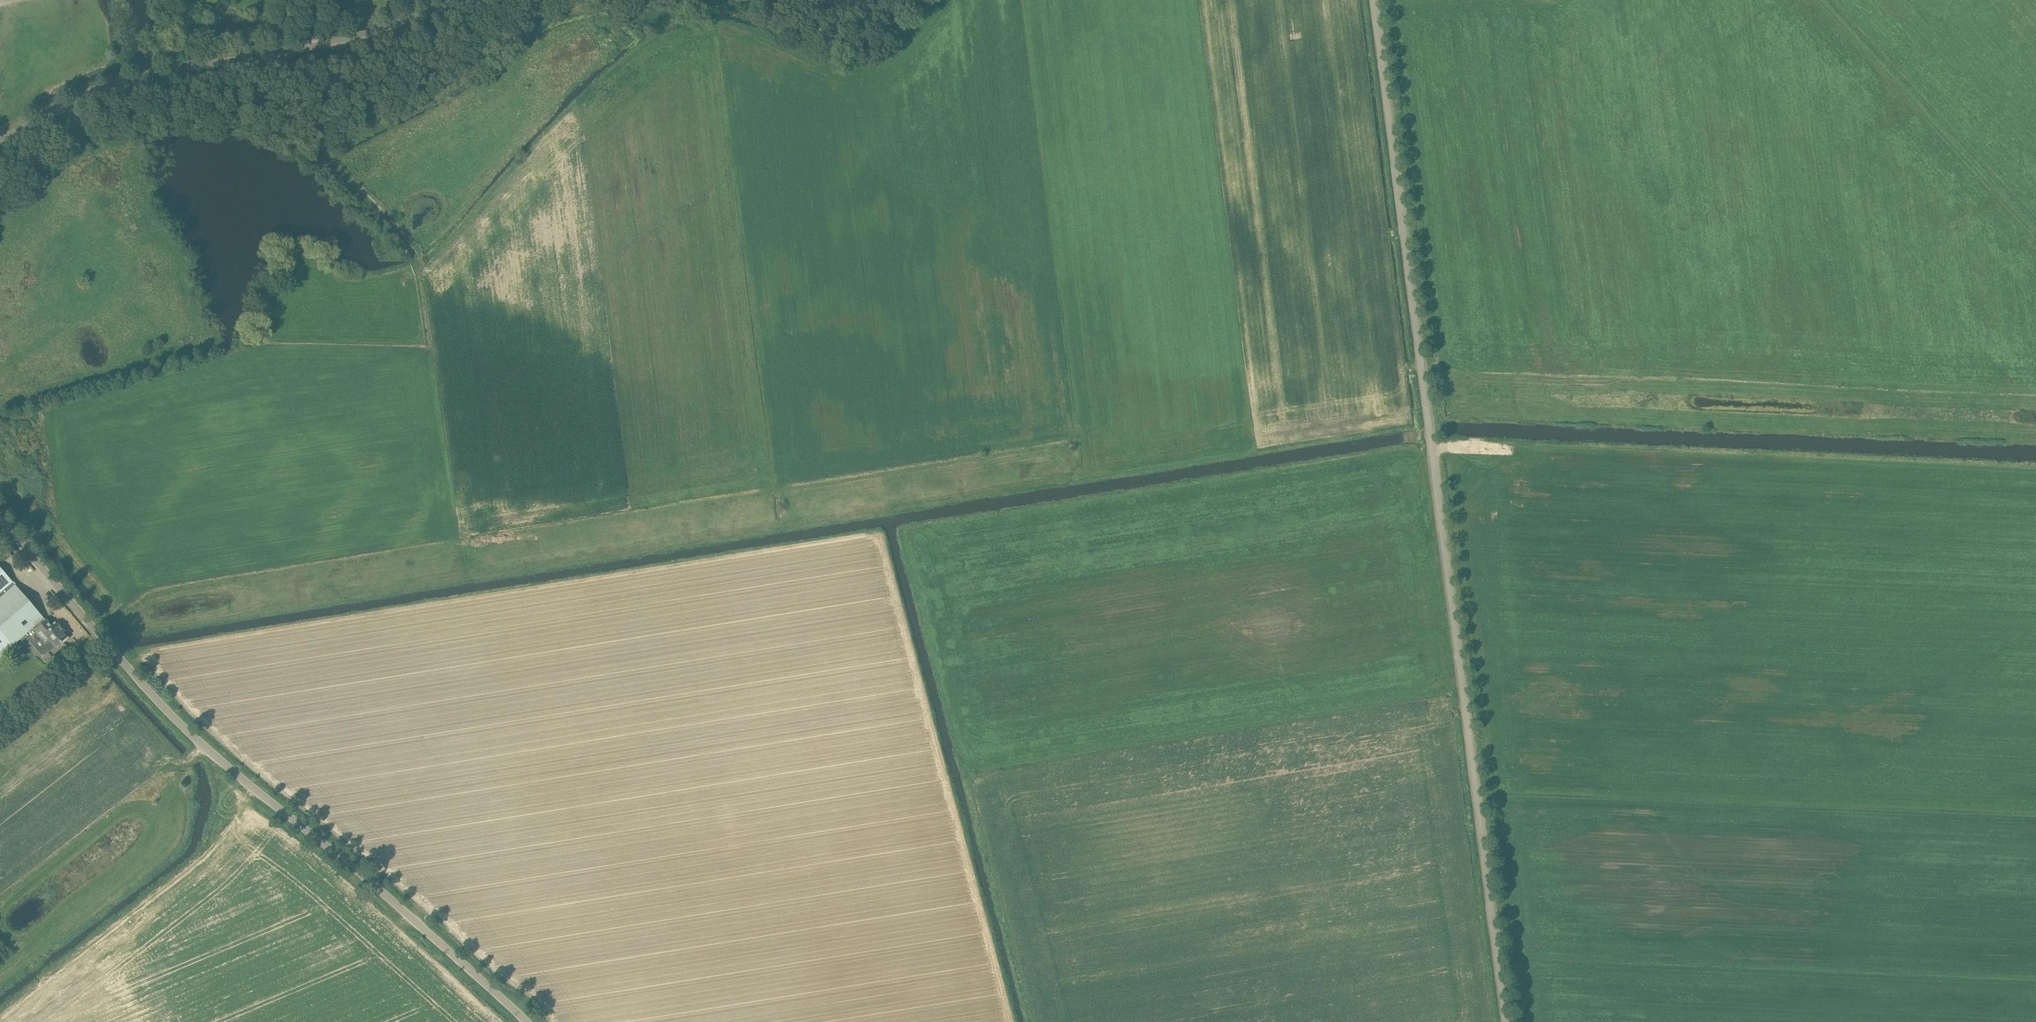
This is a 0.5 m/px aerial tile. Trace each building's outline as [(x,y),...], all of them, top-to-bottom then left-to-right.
[(17,588),(0,567),(0,602),(17,588)] [(14,648),(12,645),(30,629),(50,651),(61,641),(63,643),(69,638),(57,625),(55,622),(51,625),(44,617),(43,618),(17,588),(0,602),(0,661),(14,648)]
